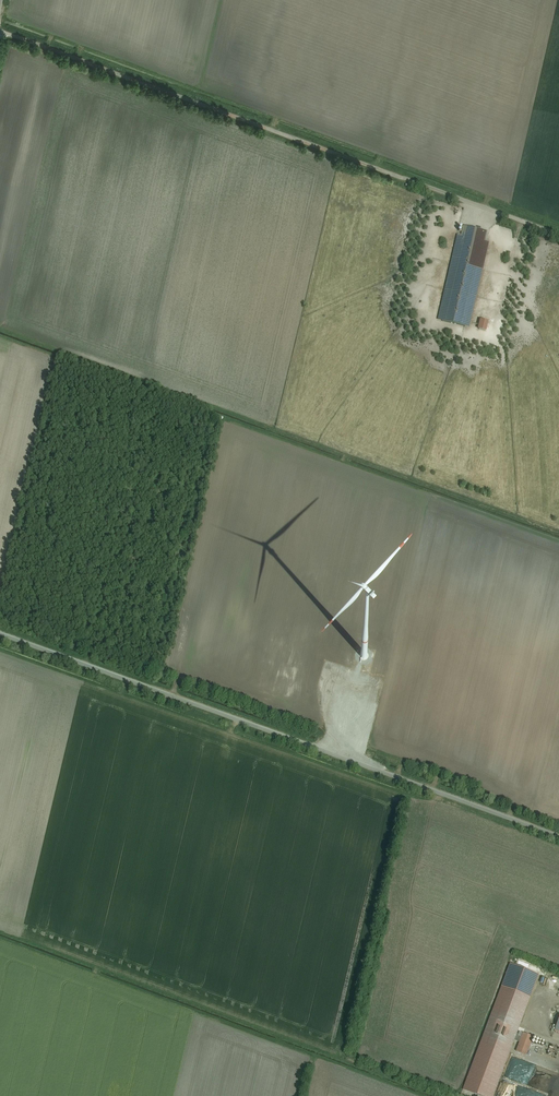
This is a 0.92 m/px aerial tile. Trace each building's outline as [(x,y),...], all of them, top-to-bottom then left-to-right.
[(457,235),(437,320),(469,327),(489,243),(485,242),(487,232),(463,227),(460,236),(457,235)] [(479,320),(477,330),(485,332),(488,322),(479,320)] [(464,1089),(482,1095),(496,1095),(516,1040),(519,1031),(540,974),(510,963),(464,1089)] [(520,1041),(517,1051),(528,1055),(534,1036),(519,1031),(516,1040),(520,1041)]
